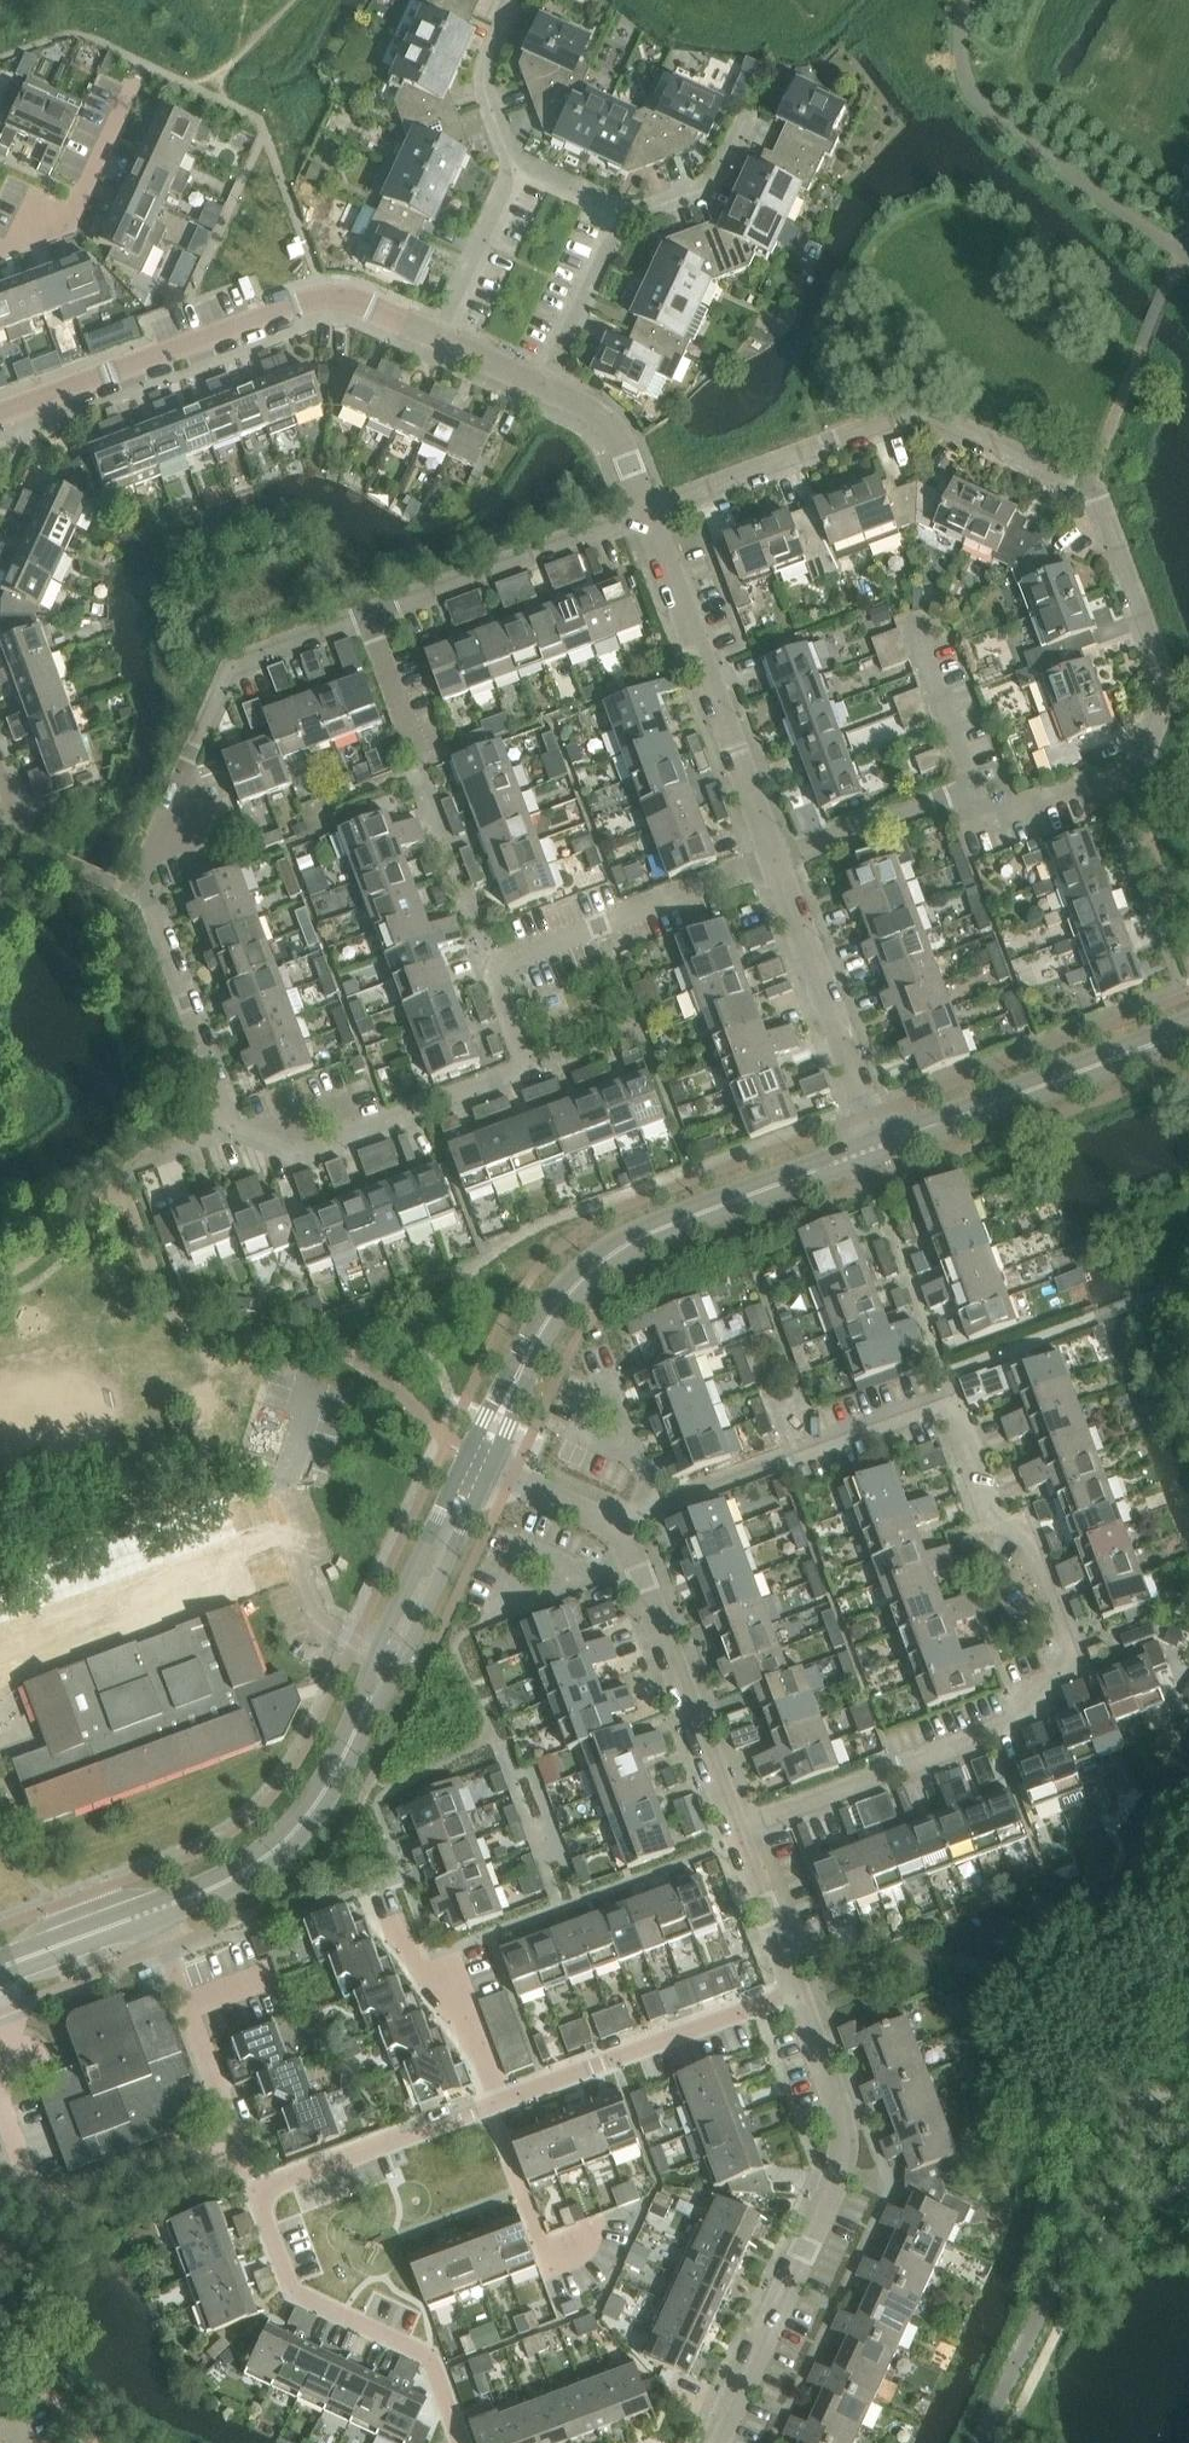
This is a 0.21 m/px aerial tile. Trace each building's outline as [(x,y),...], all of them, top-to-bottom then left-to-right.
[(432,0),(428,0),(422,12),(407,46),(456,68),(471,34),(464,31),(470,18),(432,0)] [(470,18),(479,0),(432,0),(470,18)] [(523,75),(533,102),(583,84),(590,70),(577,64),(587,42),(584,40),(586,35),(571,28),(569,33),(539,19),(529,41),(526,40),(520,53),(523,54),(518,66),(521,75),(523,75)] [(456,68),(407,46),(388,86),(399,91),(393,104),(405,134),(455,115),(446,89),(456,68)] [(21,91),(0,138),(0,148),(8,152),(16,134),(32,142),(49,104),(54,93),(26,80),(21,91)] [(649,98),(643,111),(661,162),(681,155),(679,148),(693,143),(697,135),(705,139),(707,140),(713,127),(711,126),(721,104),(717,103),(720,98),(704,91),(702,96),(672,82),(662,104),(649,98)] [(587,95),(583,84),(533,102),(544,133),(553,138),(552,141),(564,147),(566,144),(587,154),(610,105),(587,95)] [(790,125),(775,158),(774,158),(809,174),(816,178),(827,156),(832,158),(840,139),(838,133),(836,132),(847,110),(817,96),(819,91),(804,84),(801,89),(798,87),(788,109),(783,107),(777,119),(782,122),(790,125)] [(49,104),(32,142),(47,148),(39,166),(51,172),(77,116),(49,104)] [(631,173),(661,162),(643,111),(632,115),(610,105),(587,154),(608,164),(607,166),(620,172),(621,170),(621,169),(631,173)] [(142,134),(185,154),(193,139),(205,145),(210,133),(161,110),(153,126),(147,123),(142,134)] [(466,146),(455,115),(405,134),(408,144),(398,167),(447,189),(457,168),(459,169),(465,156),(463,155),(462,155),(466,146)] [(143,148),(136,164),(186,187),(191,175),(178,170),(185,154),(142,134),(137,145),(143,148)] [(809,194),(816,178),(809,174),(774,158),(775,158),(767,154),(755,179),(749,176),(738,199),(786,222),(793,209),(802,190),(809,194)] [(186,187),(136,164),(129,179),(123,176),(118,187),(161,207),(168,192),(180,198),(186,187)] [(431,223),(447,189),(398,167),(382,201),(376,214),(418,234),(424,220),(431,223)] [(118,201),(111,216),(162,239),(166,229),(154,223),(161,207),(118,187),(112,198),(118,201)] [(207,198),(202,224),(219,228),(225,202),(207,198)] [(776,243),(786,222),(738,199),(728,221),(702,230),(721,280),(751,269),(756,257),(768,262),(771,256),(773,257),(779,245),(776,243)] [(412,247),(418,234),(376,214),(363,208),(351,234),(375,245),(365,267),(413,290),(429,255),(412,247)] [(162,239),(111,216),(104,231),(98,229),(92,241),(111,250),(106,260),(140,276),(153,249),(156,250),(162,239)] [(710,284),(721,280),(702,230),(672,241),(667,251),(667,250),(664,249),(658,262),(661,263),(651,284),(700,306),(710,284)] [(185,250),(180,269),(197,273),(202,255),(185,250)] [(55,268),(74,319),(87,315),(85,312),(112,302),(99,266),(90,270),(83,251),(70,256),(72,262),(55,268)] [(64,323),(74,319),(55,268),(40,274),(37,268),(26,272),(43,317),(60,311),(64,323)] [(27,322),(43,317),(26,272),(15,276),(17,282),(1,288),(20,339),(32,335),(27,322)] [(685,338),(700,306),(651,284),(635,318),(642,321),(635,334),(685,358),(693,342),(685,338)] [(20,339),(1,288),(0,288),(0,333),(5,331),(10,343),(20,339)] [(88,333),(95,352),(129,339),(122,320),(88,333)] [(673,384),(685,358),(635,334),(629,348),(612,340),(596,374),(626,388),(623,393),(639,400),(640,398),(656,406),(658,403),(668,381),(673,384)] [(283,357),(272,361),(293,418),(321,407),(306,368),(289,374),(283,357)] [(340,408),(367,421),(393,365),(382,360),(374,377),(358,369),(340,408)] [(266,428),(293,418),(272,361),(260,365),(267,383),(251,389),(266,428)] [(367,421),(394,433),(412,394),(397,387),(404,371),(393,365),(367,421)] [(229,377),(218,381),(239,438),(266,428),(251,389),(235,394),(229,377)] [(212,449),(239,438),(218,381),(206,386),(213,403),(197,409),(212,449)] [(427,401),(412,394),(394,433),(420,445),(446,390),(435,385),(427,401)] [(420,445),(446,457),(464,418),(449,411),(457,395),(446,390),(420,445)] [(174,398),(164,402),(185,459),(212,449),(197,409),(181,415),(174,398)] [(157,469),(185,459),(164,402),(151,406),(158,424),(143,429),(157,469)] [(480,425),(464,418),(446,457),(474,470),(499,415),(487,409),(480,425)] [(120,418),(109,422),(133,488),(160,477),(157,469),(143,429),(127,435),(120,418)] [(133,488),(109,422),(98,426),(105,444),(87,450),(89,455),(64,465),(87,487),(99,482),(105,498),(133,488)] [(898,533),(917,525),(918,484),(886,496),(880,481),(848,493),(863,534),(894,522),(898,533)] [(950,498),(918,484),(917,525),(935,534),(937,528),(967,542),(987,497),(957,483),(950,498)] [(25,492),(20,504),(76,530),(89,502),(50,484),(43,500),(25,492)] [(836,544),(863,534),(848,493),(817,505),(822,520),(809,525),(828,577),(846,571),(836,544)] [(1018,511),(987,497),(967,542),(997,556),(995,561),(1012,569),(1043,541),(1011,526),(1018,511)] [(76,530),(20,504),(15,514),(32,522),(25,538),(64,556),(76,530)] [(790,515),(758,527),(775,572),(804,561),(812,583),(828,577),(809,525),(795,530),(790,515)] [(743,584),(775,572),(758,527),(726,539),(731,554),(718,559),(737,611),(751,606),(743,584)] [(0,548),(0,558),(51,583),(64,556),(25,538),(18,553),(1,546),(0,548)] [(1026,586),(1037,617),(1082,600),(1070,568),(1055,574),(1043,541),(1012,569),(1020,589),(1026,586)] [(604,575),(595,550),(586,553),(595,578),(604,575)] [(578,557),(562,563),(571,587),(587,581),(578,557)] [(0,558),(0,571),(8,574),(0,592),(5,594),(1,602),(0,618),(30,619),(35,619),(51,583),(0,558)] [(554,593),(571,587),(562,563),(545,569),(554,593)] [(529,575),(513,581),(522,605),(538,599),(529,575)] [(506,611),(522,605),(513,581),(497,587),(506,611)] [(600,592),(618,639),(643,630),(625,582),(600,592)] [(600,592),(576,601),(593,648),(618,639),(600,592)] [(480,593),(463,599),(472,624),(489,618),(480,593)] [(457,629),(472,624),(463,599),(448,605),(457,629)] [(1031,670),(1070,656),(1084,651),(1078,636),(1093,631),(1082,600),(1037,617),(1048,647),(1026,656),(1031,670)] [(569,657),(593,648),(576,601),(552,610),(569,657)] [(552,610),(527,619),(544,666),(569,657),(552,610)] [(49,657),(38,628),(34,630),(30,619),(0,618),(0,633),(3,641),(0,642),(0,647),(5,660),(0,661),(0,674),(49,657)] [(527,619),(502,628),(520,675),(544,666),(527,619)] [(495,684),(520,675),(502,628),(477,637),(495,684)] [(873,641),(880,658),(907,648),(900,631),(873,641)] [(477,637),(453,646),(471,694),(495,684),(477,637)] [(360,664),(351,640),(335,646),(344,670),(360,664)] [(445,703),(471,694),(453,646),(427,656),(445,703)] [(912,664),(907,648),(880,658),(885,673),(912,664)] [(768,664),(779,694),(819,679),(808,649),(768,664)] [(327,677),(318,653),(301,659),(310,683),(327,677)] [(1045,682),(1057,713),(1102,696),(1090,663),(1075,669),(1070,656),(1031,670),(1017,675),(1023,691),(1045,682)] [(59,684),(49,657),(0,674),(0,687),(13,683),(19,698),(59,684)] [(285,665),(277,668),(286,692),(294,689),(285,665)] [(278,694),(286,692),(277,668),(269,671),(278,694)] [(365,678),(340,687),(357,735),(383,725),(365,678)] [(606,705),(615,731),(663,713),(658,700),(682,691),(678,679),(606,705)] [(830,709),(819,679),(779,694),(790,723),(830,709)] [(11,731),(68,710),(59,684),(19,698),(25,715),(7,721),(11,731)] [(333,744),(357,735),(340,687),(315,696),(333,744)] [(895,700),(901,715),(928,705),(922,690),(895,700)] [(315,696),(291,706),(308,753),(333,744),(315,696)] [(1057,713),(1053,714),(1041,718),(1052,749),(1045,751),(1053,774),(1083,762),(1080,755),(1103,747),(1098,733),(1114,727),(1102,696),(1057,713)] [(253,732),(269,726),(265,715),(260,702),(244,708),(253,732)] [(933,721),(928,705),(901,715),(906,731),(933,721)] [(265,715),(269,726),(274,740),(275,739),(283,762),(284,762),(308,753),(291,706),(265,715)] [(801,752),(840,738),(830,709),(790,723),(801,752)] [(33,737),(38,753),(78,738),(68,710),(11,731),(15,743),(33,737)] [(507,713),(485,722),(491,738),(514,730),(507,713)] [(672,738),(663,713),(615,731),(624,756),(672,738)] [(467,737),(471,747),(488,741),(484,730),(467,737)] [(560,751),(554,733),(543,737),(550,755),(560,751)] [(687,740),(694,758),(705,753),(699,736),(687,740)] [(78,738),(38,753),(44,769),(27,775),(37,801),(73,788),(68,774),(89,767),(78,738)] [(624,756),(633,780),(681,762),(672,738),(624,756)] [(811,782),(851,767),(840,738),(801,752),(811,782)] [(275,739),(274,740),(250,749),(268,796),(293,786),(284,762),(283,762),(275,739)] [(456,761),(466,787),(513,769),(503,743),(456,761)] [(567,749),(574,767),(585,763),(578,745),(567,749)] [(242,806),(268,796),(250,749),(224,758),(242,806)] [(383,749),(370,753),(377,775),(390,770),(383,749)] [(944,749),(943,749),(917,759),(923,775),(949,765),(944,749)] [(712,771),(705,753),(694,758),(700,775),(712,771)] [(690,787),(681,762),(633,780),(642,804),(690,787)] [(851,767),(811,782),(822,812),(862,797),(851,767)] [(513,769),(466,787),(475,811),(522,794),(513,769)] [(705,789),(712,806),(723,802),(717,785),(705,789)] [(642,804),(651,829),(699,811),(690,787),(642,804)] [(68,795),(72,804),(85,799),(82,790),(68,795)] [(531,818),(522,794),(475,811),(484,835),(531,818)] [(443,803),(449,821),(460,817),(454,799),(443,803)] [(730,820),(723,802),(712,806),(718,824),(730,820)] [(350,858),(422,831),(418,820),(393,829),(388,814),(373,820),(367,805),(335,817),(350,858)] [(708,836),(699,811),(651,829),(661,854),(708,836)] [(466,834),(460,817),(449,821),(455,838),(466,834)] [(540,842),(531,818),(484,835),(493,860),(540,842)] [(267,849),(285,842),(281,831),(263,838),(267,849)] [(426,842),(422,831),(350,858),(360,882),(407,865),(401,851),(426,842)] [(1059,880),(1099,865),(1088,835),(1023,860),(1027,870),(1041,865),(1041,866),(1052,862),(1059,880)] [(718,862),(708,836),(661,854),(670,879),(718,862)] [(861,860),(866,871),(849,877),(856,895),(846,898),(849,907),(907,885),(901,868),(916,863),(907,837),(884,846),(886,851),(861,860)] [(540,842),(493,860),(502,884),(549,867),(540,842)] [(950,849),(957,867),(968,862),(961,845),(950,849)] [(461,852),(467,869),(478,865),(471,848),(461,852)] [(602,867),(596,849),(585,853),(592,871),(602,867)] [(438,874),(431,856),(421,859),(427,878),(438,874)] [(278,864),(284,883),(295,878),(289,860),(278,864)] [(974,881),(968,862),(957,867),(963,885),(974,881)] [(416,890),(407,865),(360,882),(369,907),(416,890)] [(478,865),(467,869),(473,887),(484,883),(478,865)] [(1070,909),(1110,895),(1099,865),(1059,880),(1034,889),(1038,900),(1052,895),(1052,896),(1064,892),(1070,909)] [(558,892),(549,867),(502,884),(511,910),(558,892)] [(612,872),(619,889),(631,885),(624,868),(612,872)] [(192,917),(250,895),(241,869),(194,887),(200,905),(189,909),(192,917)] [(302,896),(295,878),(284,883),(291,900),(302,896)] [(868,928),(916,909),(907,885),(849,907),(852,914),(862,911),(868,928)] [(449,905),(443,887),(432,891),(439,909),(449,905)] [(416,890),(369,907),(378,932),(425,914),(416,890)] [(968,898),(975,916),(986,911),(979,894),(968,898)] [(259,920),(250,895),(192,917),(195,925),(206,921),(212,937),(259,920)] [(1081,939),(1121,924),(1110,895),(1070,909),(1081,939)] [(867,956),(925,934),(916,909),(868,928),(874,944),(864,947),(867,956)] [(296,914),(302,931),(313,927),(307,910),(296,914)] [(992,929),(986,911),(975,916),(981,933),(992,929)] [(430,928),(425,914),(378,932),(387,957),(459,930),(455,919),(430,928)] [(1058,914),(1045,919),(1049,930),(1062,925),(1058,914)] [(210,966),(268,944),(259,920),(212,937),(218,953),(207,958),(210,966)] [(678,940),(687,966),(735,949),(725,923),(678,940)] [(1092,968),(1132,954),(1121,924),(1081,939),(1092,968)] [(320,945),(313,927),(302,931),(309,949),(320,945)] [(745,936),(748,944),(773,935),(770,927),(745,936)] [(463,940),(459,930),(387,957),(396,981),(443,963),(438,949),(463,940)] [(886,977),(935,959),(925,934),(867,956),(870,963),(880,959),(886,977)] [(776,943),(773,935),(748,944),(751,952),(776,943)] [(1069,943),(1055,948),(1059,959),(1073,954),(1069,943)] [(278,969),(268,944),(210,966),(213,974),(224,970),(230,986),(278,969)] [(987,948),(993,965),(1004,961),(998,944),(987,948)] [(744,973),(735,949),(687,966),(697,991),(744,973)] [(1085,984),(1096,980),(1103,998),(1143,983),(1132,954),(1092,968),(1067,978),(1070,988),(1084,983),(1085,984)] [(314,964),(321,981),(332,977),(325,959),(314,964)] [(764,984),(788,975),(782,959),(758,968),(764,984)] [(885,1005),(944,984),(935,959),(886,977),(893,993),(882,997),(885,1005)] [(1011,979),(1004,961),(993,965),(1000,983),(1011,979)] [(443,963),(396,981),(406,1006),(453,988),(443,963)] [(228,1016),(287,994),(278,969),(230,986),(237,1003),(225,1007),(228,1016)] [(705,1015),(753,998),(744,973),(697,991),(687,994),(696,1019),(705,1015)] [(338,995),(332,977),(321,981),(327,999),(338,995)] [(770,1001),(794,991),(791,983),(767,992),(770,1001)] [(905,1026),(953,1008),(944,984),(885,1005),(888,1013),(899,1009),(905,1026)] [(469,989),(476,1008),(486,1004),(479,985),(469,989)] [(462,1013),(453,988),(406,1006),(415,1030),(462,1013)] [(1005,997),(1011,1014),(1022,1010),(1016,993),(1005,997)] [(296,1019),(287,994),(228,1016),(231,1024),(243,1020),(249,1036),(296,1019)] [(762,1023),(753,998),(705,1015),(714,1040),(762,1023)] [(350,1006),(357,1024),(368,1020),(361,1002),(350,1006)] [(492,1021),(486,1004),(476,1008),(482,1025),(492,1021)] [(904,1054),(962,1033),(953,1008),(905,1026),(911,1042),(901,1046),(904,1054)] [(332,1013),(339,1030),(350,1026),(343,1009),(332,1013)] [(1029,1028),(1022,1010),(1011,1014),(1018,1032),(1029,1028)] [(462,1013),(415,1030),(424,1055),(471,1037),(462,1013)] [(246,1065),(305,1043),(296,1019),(249,1036),(255,1053),(243,1057),(246,1065)] [(724,1065),(796,1038),(792,1027),(767,1036),(762,1023),(714,1040),(724,1065)] [(356,1044),(350,1026),(339,1030),(345,1048),(356,1044)] [(971,1058),(962,1033),(904,1054),(907,1062),(917,1058),(924,1076),(971,1058)] [(505,1053),(498,1036),(498,1035),(487,1039),(494,1057),(505,1053)] [(480,1063),(471,1037),(424,1055),(433,1080),(480,1063)] [(800,1049),(796,1038),(724,1065),(733,1090),(780,1072),(775,1058),(800,1049)] [(305,1043),(246,1065),(249,1073),(261,1069),(267,1086),(315,1068),(305,1043)] [(645,1061),(641,1050),(622,1057),(626,1068),(645,1061)] [(367,1071),(362,1057),(351,1062),(356,1075),(367,1071)] [(607,1063),(591,1069),(595,1080),(611,1074),(607,1063)] [(577,1086),(595,1080),(591,1069),(573,1075),(577,1086)] [(742,1114),(789,1097),(780,1072),(733,1090),(742,1114)] [(624,1084),(641,1131),(667,1121),(649,1074),(624,1084)] [(800,1083),(803,1092),(827,1083),(824,1074),(800,1083)] [(558,1081),(541,1087),(545,1098),(562,1092),(558,1081)] [(830,1091),(827,1083),(803,1092),(806,1100),(830,1091)] [(600,1093),(617,1140),(641,1131),(624,1084),(600,1093)] [(527,1105),(545,1098),(541,1087),(523,1094),(527,1105)] [(575,1102),(592,1150),(617,1140),(600,1093),(575,1102)] [(799,1122),(789,1097),(742,1114),(751,1140),(799,1122)] [(508,1099),(491,1106),(495,1117),(512,1110),(508,1099)] [(550,1112),(568,1159),(592,1150),(575,1102),(550,1112)] [(478,1123),(495,1117),(491,1106),(474,1112),(478,1123)] [(525,1121),(543,1168),(568,1159),(550,1112),(525,1121)] [(459,1117),(441,1124),(445,1135),(463,1129),(459,1117)] [(501,1130),(518,1177),(543,1168),(525,1121),(501,1130)] [(476,1139),(493,1187),(518,1177),(501,1130),(476,1139)] [(408,1136),(400,1139),(409,1164),(417,1161),(408,1136)] [(468,1196),(493,1187),(476,1139),(450,1149),(468,1196)] [(391,1142),(375,1148),(384,1173),(401,1167),(391,1142)] [(384,1173),(375,1148),(359,1154),(368,1179),(384,1173)] [(343,1160),(327,1166),(336,1191),(352,1185),(343,1160)] [(414,1178),(432,1226),(457,1216),(439,1168),(414,1178)] [(310,1172),(303,1175),(312,1200),(319,1197),(310,1172)] [(312,1200),(303,1175),(294,1178),(303,1203),(312,1200)] [(916,1192),(925,1218),(972,1200),(962,1175),(916,1192)] [(414,1178),(389,1187),(407,1235),(432,1226),(414,1178)] [(275,1256),(300,1247),(292,1224),(292,1223),(283,1199),(268,1205),(259,1180),(248,1184),(275,1256)] [(275,1256),(248,1184),(238,1188),(247,1213),(233,1218),(242,1241),(241,1242),(250,1266),(275,1256)] [(407,1235),(389,1187),(366,1196),(383,1244),(407,1235)] [(224,1194),(199,1203),(217,1251),(241,1242),(242,1241),(233,1218),(224,1194)] [(366,1196),(341,1205),(359,1253),(383,1244),(366,1196)] [(934,1243),(981,1225),(972,1200),(925,1218),(934,1243)] [(217,1251),(199,1203),(173,1213),(191,1260),(217,1251)] [(341,1205),(317,1214),(335,1262),(359,1253),(341,1205)] [(894,1210),(900,1227),(912,1223),(906,1205),(894,1210)] [(868,1229),(879,1225),(873,1207),(862,1211),(868,1229)] [(317,1214),(292,1223),(292,1224),(300,1247),(309,1272),(335,1262),(317,1214)] [(800,1235),(810,1260),(858,1242),(848,1217),(800,1235)] [(912,1223),(900,1227),(907,1245),(919,1240),(912,1223)] [(943,1267),(990,1250),(981,1225),(934,1243),(943,1267)] [(898,1275),(885,1240),(873,1244),(887,1279),(898,1275)] [(820,1286),(868,1268),(858,1242),(810,1260),(820,1286)] [(928,1301),(999,1275),(990,1250),(943,1267),(948,1281),(924,1290),(928,1301)] [(912,1259),(918,1276),(930,1272),(923,1255),(912,1259)] [(829,1309),(876,1291),(868,1268),(820,1286),(829,1309)] [(961,1316),(1008,1299),(999,1275),(928,1301),(932,1312),(956,1303),(961,1316)] [(909,1307),(903,1289),(892,1293),(898,1311),(909,1307)] [(876,1291),(829,1309),(838,1333),(886,1316),(876,1291)] [(216,1308),(234,1310),(235,1298),(217,1296),(216,1308)] [(254,1301),(235,1298),(234,1310),(252,1313),(254,1301)] [(657,1325),(663,1341),(711,1324),(702,1298),(629,1325),(634,1337),(648,1331),(648,1329),(657,1325)] [(1008,1299),(961,1316),(971,1342),(1017,1325),(1008,1299)] [(763,1305),(747,1311),(753,1327),(769,1321),(763,1305)] [(886,1316),(838,1333),(847,1358),(919,1332),(915,1321),(891,1330),(886,1316)] [(936,1325),(943,1343),(954,1339),(948,1321),(936,1325)] [(645,1367),(648,1375),(663,1370),(696,1358),(697,1360),(721,1350),(711,1324),(663,1341),(669,1358),(645,1367)] [(923,1342),(919,1332),(847,1358),(857,1384),(900,1367),(903,1376),(925,1368),(920,1354),(915,1356),(901,1356),(899,1351),(923,1342)] [(757,1384),(743,1349),(733,1353),(746,1388),(757,1384)] [(993,1394),(1017,1385),(1022,1399),(1069,1382),(1059,1356),(1038,1363),(1036,1356),(989,1374),(992,1380),(964,1390),(970,1407),(995,1398),(993,1394)] [(651,1384),(656,1400),(705,1382),(697,1360),(696,1358),(663,1370),(648,1375),(637,1379),(640,1388),(651,1384)] [(714,1408),(705,1382),(656,1400),(663,1417),(652,1421),(655,1430),(714,1408)] [(1069,1382),(1022,1399),(1027,1412),(1003,1421),(1007,1432),(1078,1406),(1069,1382)] [(775,1433),(762,1398),(751,1402),(765,1437),(775,1433)] [(1078,1406),(1007,1432),(1011,1443),(1035,1434),(1040,1448),(1087,1430),(1078,1406)] [(668,1433),(675,1451),(724,1433),(714,1408),(655,1430),(658,1437),(668,1433)] [(1087,1430),(1040,1448),(1045,1461),(1021,1470),(1025,1482),(1096,1455),(1087,1430)] [(733,1458),(724,1433),(675,1451),(681,1467),(670,1470),(674,1480),(733,1458)] [(924,1475),(949,1466),(943,1450),(918,1459),(924,1475)] [(1096,1455),(1025,1482),(1029,1492),(1054,1483),(1059,1497),(1106,1480),(1096,1455)] [(846,1486),(856,1512),(904,1494),(898,1478),(904,1476),(899,1461),(883,1466),(885,1471),(846,1486)] [(782,1474),(771,1478),(780,1502),(791,1498),(782,1474)] [(1106,1480),(1059,1497),(1068,1522),(1115,1505),(1106,1480)] [(909,1507),(904,1494),(856,1512),(865,1536),(937,1509),(933,1498),(909,1507)] [(684,1530),(690,1546),(737,1528),(727,1501),(669,1523),(673,1534),(684,1530)] [(1034,1506),(1041,1524),(1052,1520),(1045,1502),(1034,1506)] [(1115,1505),(1068,1522),(1077,1546),(1124,1530),(1115,1505)] [(874,1560),(922,1542),(917,1529),(941,1520),(937,1509),(865,1536),(874,1560)] [(786,1518),(792,1535),(803,1531),(797,1514),(786,1518)] [(746,1552),(737,1528),(690,1546),(696,1562),(684,1566),(687,1574),(746,1552)] [(1062,1580),(1133,1553),(1124,1530),(1077,1546),(1083,1560),(1058,1569),(1062,1580)] [(810,1548),(803,1531),(792,1535),(799,1552),(810,1548)] [(1046,1538),(1053,1556),(1064,1552),(1058,1534),(1046,1538)] [(927,1556),(922,1542),(874,1560),(883,1585),(955,1558),(951,1548),(927,1556)] [(702,1579),(708,1594),(755,1577),(746,1552),(687,1574),(691,1584),(702,1579)] [(1096,1595),(1142,1577),(1133,1553),(1062,1580),(1066,1591),(1091,1582),(1096,1595)] [(955,1558),(883,1585),(892,1610),(940,1592),(935,1578),(959,1569),(955,1558)] [(804,1567),(810,1583),(821,1579),(815,1562),(804,1567)] [(764,1601),(755,1577),(708,1594),(714,1611),(702,1615),(705,1623),(764,1601)] [(1152,1604),(1142,1577),(1096,1595),(1106,1621),(1152,1604)] [(828,1597),(821,1579),(810,1583),(817,1601),(828,1597)] [(36,1679),(82,1662),(52,1584),(8,1600),(36,1679)] [(945,1606),(940,1592),(892,1610),(901,1635),(973,1608),(969,1597),(945,1606)] [(1071,1604),(1078,1622),(1089,1618),(1082,1600),(1071,1604)] [(720,1628),(725,1643),(773,1626),(764,1601),(705,1623),(708,1632),(720,1628)] [(613,1603),(587,1612),(593,1629),(619,1619),(613,1603)] [(50,1759),(16,1773),(33,1818),(106,1791),(109,1800),(264,1742),(265,1747),(282,1740),(311,1701),(304,1684),(299,1686),(293,1668),(264,1679),(237,1606),(175,1629),(176,1631),(137,1646),(136,1643),(23,1686),(50,1759)] [(973,1608),(901,1635),(910,1659),(958,1642),(953,1628),(977,1619),(973,1608)] [(534,1651),(581,1634),(572,1609),(525,1626),(534,1651)] [(829,1633),(840,1629),(833,1611),(822,1614),(829,1633)] [(782,1650),(773,1626),(725,1643),(732,1660),(720,1664),(723,1672),(782,1650)] [(1153,1626),(1122,1637),(1125,1648),(1157,1637),(1153,1626)] [(847,1647),(840,1629),(829,1633),(835,1651),(847,1647)] [(586,1647),(581,1634),(534,1651),(543,1676),(616,1649),(612,1638),(586,1647)] [(964,1656),(958,1642),(910,1659),(919,1684),(991,1658),(987,1647),(964,1656)] [(1151,1658),(1125,1668),(1142,1716),(1169,1706),(1155,1670),(1170,1665),(1162,1642),(1147,1648),(1151,1658)] [(1110,1654),(1106,1643),(1088,1649),(1093,1660),(1110,1654)] [(620,1660),(616,1649),(543,1676),(552,1701),(599,1683),(594,1669),(620,1660)] [(744,1693),(758,1688),(757,1687),(791,1675),(791,1674),(782,1650),(723,1672),(726,1680),(737,1675),(744,1693)] [(995,1668),(991,1658),(919,1684),(929,1709),(977,1692),(971,1677),(995,1668)] [(1117,1725),(1118,1724),(1142,1716),(1125,1668),(1099,1677),(1108,1703),(1109,1702),(1117,1725)] [(804,1670),(791,1674),(791,1675),(757,1687),(758,1688),(766,1712),(813,1694),(804,1670)] [(1075,1686),(1101,1759),(1127,1749),(1118,1724),(1117,1725),(1109,1702),(1108,1703),(1096,1707),(1086,1682),(1075,1686)] [(604,1696),(599,1683),(552,1701),(561,1725),(633,1698),(629,1686),(604,1696)] [(1076,1768),(1077,1768),(1101,1759),(1075,1686),(1064,1691),(1073,1716),(1058,1721),(1067,1746),(1068,1745),(1076,1768)] [(766,1712),(776,1738),(823,1720),(813,1694),(766,1712)] [(637,1709),(633,1698),(561,1725),(570,1751),(584,1746),(584,1745),(618,1732),(618,1731),(613,1718),(637,1709)] [(749,1709),(725,1718),(728,1726),(752,1717),(749,1709)] [(755,1760),(759,1770),(831,1744),(823,1720),(776,1738),(781,1751),(755,1760)] [(756,1725),(731,1735),(737,1752),(762,1743),(756,1725)] [(1033,1730),(1059,1802),(1086,1792),(1077,1768),(1076,1768),(1068,1745),(1067,1746),(1053,1751),(1044,1726),(1033,1730)] [(631,1727),(618,1731),(618,1732),(584,1745),(584,1746),(593,1770),(665,1743),(661,1733),(636,1742),(631,1727)] [(886,1753),(877,1727),(860,1734),(870,1759),(886,1753)] [(1034,1811),(1059,1802),(1033,1730),(1023,1734),(1032,1758),(1017,1764),(1034,1811)] [(669,1755),(665,1743),(593,1770),(602,1794),(649,1777),(644,1764),(669,1755)] [(841,1770),(831,1744),(759,1770),(763,1781),(788,1772),(793,1787),(841,1770)] [(997,1782),(988,1758),(972,1764),(980,1788),(997,1782)] [(663,1772),(669,1790),(680,1785),(673,1768),(663,1772)] [(499,1796),(510,1792),(503,1774),(493,1777),(499,1796)] [(658,1801),(649,1777),(602,1794),(611,1819),(658,1801)] [(414,1817),(420,1833),(467,1816),(458,1792),(463,1790),(459,1779),(414,1796),(418,1805),(400,1812),(404,1821),(414,1817)] [(963,1783),(953,1787),(979,1858),(1003,1849),(986,1802),(972,1807),(963,1783)] [(951,1815),(936,1821),(954,1867),(979,1858),(953,1787),(942,1791),(951,1815)] [(914,1813),(905,1788),(897,1791),(906,1816),(914,1813)] [(1012,1793),(986,1802),(1003,1849),(1029,1840),(1012,1793)] [(889,1794),(872,1800),(881,1825),(898,1819),(889,1794)] [(674,1803),(680,1820),(692,1816),(685,1799),(674,1803)] [(866,1831),(881,1825),(872,1800),(857,1806),(866,1831)] [(666,1826),(658,1801),(611,1819),(619,1843),(666,1826)] [(505,1810),(511,1828),(522,1824),(515,1806),(505,1810)] [(857,1834),(848,1809),(840,1812),(848,1837),(857,1834)] [(416,1855),(419,1863),(476,1841),(467,1816),(420,1833),(427,1850),(416,1855)] [(698,1835),(692,1816),(680,1820),(687,1839),(698,1835)] [(954,1867),(936,1821),(911,1830),(929,1877),(954,1867)] [(528,1842),(522,1824),(511,1828),(518,1846),(528,1842)] [(816,1848),(806,1824),(797,1827),(807,1852),(816,1848)] [(676,1852),(666,1826),(619,1843),(629,1869),(676,1852)] [(911,1830),(886,1839),(904,1886),(929,1877),(911,1830)] [(904,1886),(886,1839),(862,1848),(880,1895),(904,1886)] [(432,1866),(439,1883),(486,1866),(476,1841),(419,1863),(422,1870),(432,1866)] [(862,1848),(838,1857),(856,1904),(880,1895),(862,1848)] [(523,1859),(529,1877),(540,1873),(533,1855),(523,1859)] [(830,1913),(856,1904),(838,1857),(812,1866),(830,1913)] [(434,1904),(437,1911),(495,1890),(486,1866),(439,1883),(445,1900),(434,1904)] [(546,1890),(540,1873),(529,1877),(536,1894),(546,1890)] [(702,1878),(676,1887),(694,1935),(720,1925),(702,1878)] [(669,1944),(694,1935),(676,1887),(652,1896),(669,1944)] [(504,1915),(495,1890),(437,1911),(440,1920),(451,1916),(457,1933),(504,1915)] [(652,1896),(628,1905),(645,1953),(669,1944),(652,1896)] [(621,1962),(645,1953),(628,1905),(603,1914),(621,1962)] [(332,1961),(375,1945),(367,1923),(357,1927),(350,1909),(306,1925),(321,1966),(332,1962),(332,1961)] [(603,1914),(577,1924),(595,1972),(621,1962),(603,1914)] [(571,1981),(595,1972),(577,1924),(553,1933),(571,1981)] [(553,1933),(528,1942),(546,1990),(571,1981),(553,1933)] [(520,2000),(546,1990),(528,1942),(502,1952),(520,2000)] [(347,2001),(357,1998),(356,1997),(400,1981),(392,1959),(382,1963),(375,1945),(332,1961),(332,1962),(347,2001)] [(733,1964),(708,1973),(717,1998),(743,1989),(733,1964)] [(708,1973),(684,1982),(693,2007),(717,1998),(708,1973)] [(371,2037),(381,2033),(381,2032),(425,2016),(417,1995),(407,1999),(400,1981),(356,1997),(357,1998),(371,2037)] [(685,2010),(693,2007),(684,1982),(675,1985),(685,2010)] [(659,1991),(642,1997),(651,2022),(668,2016),(659,1991)] [(480,2002),(485,2015),(511,2005),(507,1992),(480,2002)] [(190,2116),(181,2092),(177,2082),(189,2077),(159,1996),(126,2009),(122,1997),(75,2015),(73,2016),(72,2017),(70,2018),(69,2019),(68,2021),(67,2023),(66,2025),(66,2027),(66,2029),(66,2031),(67,2033),(83,2076),(39,2093),(68,2174),(170,2135),(166,2124),(190,2116)] [(626,2004),(610,2010),(619,2035),(636,2029),(626,2004)] [(511,2005),(485,2015),(489,2027),(516,2017),(511,2005)] [(602,2041),(619,2035),(610,2010),(593,2016),(602,2041)] [(396,2073),(406,2069),(406,2068),(450,2052),(442,2031),(432,2034),(425,2016),(381,2032),(381,2033),(396,2073)] [(521,2029),(516,2017),(489,2027),(494,2039),(521,2029)] [(585,2019),(576,2022),(585,2047),(594,2044),(585,2019)] [(872,2064),(918,2047),(907,2019),(872,2032),(868,2020),(840,2030),(849,2053),(866,2046),(872,2064)] [(236,2087),(256,2080),(256,2079),(289,2066),(289,2065),(275,2026),(230,2042),(237,2060),(227,2064),(236,2087)] [(498,2051),(525,2041),(521,2029),(494,2039),(498,2051)] [(535,2038),(544,2063),(553,2059),(543,2034),(535,2038)] [(530,2053),(525,2041),(498,2051),(503,2063),(530,2053)] [(865,2098),(928,2075),(918,2047),(872,2064),(879,2082),(862,2088),(865,2098)] [(406,2068),(406,2069),(421,2108),(475,2088),(467,2066),(456,2070),(450,2052),(406,2068)] [(535,2066),(530,2053),(503,2063),(508,2076),(535,2066)] [(685,2108),(734,2089),(723,2060),(674,2079),(685,2108)] [(261,2123),(283,2116),(282,2115),(315,2103),(315,2101),(300,2061),(289,2065),(289,2066),(256,2079),(256,2080),(263,2097),(252,2101),(261,2123)] [(892,2118),(938,2101),(928,2075),(865,2098),(869,2108),(886,2101),(892,2118)] [(745,2116),(734,2089),(685,2108),(695,2135),(745,2116)] [(325,2097),(315,2101),(315,2103),(282,2115),(283,2116),(289,2133),(278,2137),(286,2159),(341,2139),(325,2097)] [(623,2098),(594,2109),(613,2158),(642,2148),(623,2098)] [(885,2152),(948,2129),(938,2101),(892,2118),(899,2136),(882,2142),(885,2152)] [(640,2121),(655,2116),(651,2107),(637,2112),(640,2121)] [(586,2168),(613,2158),(594,2109),(568,2118),(586,2168)] [(659,2126),(655,2116),(640,2121),(644,2132),(659,2126)] [(705,2162),(755,2143),(745,2116),(695,2135),(705,2162)] [(568,2118),(540,2129),(559,2178),(586,2168),(568,2118)] [(559,2178),(540,2129),(513,2139),(531,2188),(559,2178)] [(958,2156),(948,2129),(885,2152),(889,2161),(906,2155),(913,2174),(938,2164),(943,2177),(971,2167),(965,2153),(958,2156)] [(775,2196),(755,2143),(705,2162),(716,2190),(730,2185),(733,2193),(775,2196)] [(635,2185),(624,2189),(630,2205),(641,2201),(635,2185)] [(630,2205),(624,2189),(615,2192),(621,2208),(630,2205)] [(660,2194),(656,2204),(670,2211),(675,2201),(660,2194)] [(716,2196),(703,2223),(750,2245),(763,2217),(716,2196)] [(891,2207),(887,2216),(949,2244),(960,2219),(967,2222),(974,2208),(947,2196),(941,2208),(916,2196),(907,2215),(891,2207)] [(665,2222),(670,2211),(656,2204),(651,2215),(665,2222)] [(580,2205),(570,2209),(576,2225),(586,2221),(580,2205)] [(165,2224),(175,2252),(226,2234),(215,2206),(165,2224)] [(576,2225),(570,2209),(560,2212),(566,2228),(576,2225)] [(233,2220),(237,2230),(253,2224),(249,2214),(233,2220)] [(891,2250),(936,2271),(949,2244),(887,2216),(883,2226),(899,2233),(891,2250)] [(493,2229),(511,2278),(539,2267),(521,2218),(493,2229)] [(703,2223),(691,2250),(738,2271),(750,2245),(703,2223)] [(253,2224),(237,2230),(241,2240),(256,2235),(253,2224)] [(493,2229),(465,2239),(484,2288),(511,2278),(493,2229)] [(236,2261),(226,2234),(175,2252),(186,2280),(236,2261)] [(642,2234),(633,2255),(647,2262),(656,2241),(642,2234)] [(465,2239),(438,2248),(457,2298),(484,2288),(465,2239)] [(457,2298),(438,2248),(410,2259),(428,2308),(457,2298)] [(691,2250),(679,2276),(725,2298),(738,2271),(691,2250)] [(863,2269),(924,2297),(936,2271),(891,2250),(883,2268),(867,2260),(863,2269)] [(642,2273),(647,2262),(633,2255),(627,2266),(642,2273)] [(186,2280),(196,2307),(246,2289),(236,2261),(186,2280)] [(257,2285),(273,2279),(269,2268),(253,2274),(257,2285)] [(867,2302),(912,2323),(924,2297),(863,2269),(858,2278),(875,2286),(867,2302)] [(714,2324),(725,2298),(679,2276),(667,2302),(714,2324)] [(276,2289),(273,2279),(257,2285),(261,2295),(276,2289)] [(257,2317),(246,2289),(196,2307),(206,2335),(257,2317)] [(614,2295),(609,2305),(624,2312),(629,2302),(614,2295)] [(576,2302),(573,2303),(563,2307),(567,2318),(580,2313),(576,2302)] [(701,2350),(714,2324),(667,2302),(654,2329),(701,2350)] [(838,2322),(899,2350),(912,2323),(867,2302),(859,2320),(842,2312),(838,2322)] [(620,2323),(624,2312),(609,2305),(604,2316),(620,2323)] [(295,2309),(288,2325),(297,2329),(305,2313),(295,2309)] [(535,2311),(525,2315),(531,2331),(541,2327),(535,2311)] [(297,2329),(296,2333),(306,2337),(307,2338),(316,2319),(315,2318),(305,2313),(297,2329)] [(531,2331),(525,2315),(515,2319),(521,2335),(531,2331)] [(595,2316),(585,2319),(591,2335),(601,2332),(595,2316)] [(581,2339),(591,2335),(585,2319),(575,2323),(581,2339)] [(842,2355),(887,2376),(899,2350),(838,2322),(834,2331),(850,2339),(842,2355)] [(243,2375),(270,2388),(292,2340),(265,2327),(243,2375)] [(689,2377),(701,2350),(654,2329),(642,2356),(689,2377)] [(481,2332),(471,2335),(477,2351),(487,2348),(481,2332)] [(340,2349),(335,2359),(345,2364),(350,2353),(357,2337),(348,2333),(347,2334),(340,2349)] [(477,2351),(471,2335),(461,2339),(467,2355),(477,2351)] [(544,2335),(534,2338),(540,2354),(550,2350),(544,2335)] [(350,2353),(345,2364),(354,2368),(358,2358),(366,2342),(357,2337),(350,2353)] [(530,2358),(540,2354),(534,2338),(524,2342),(530,2358)] [(319,2352),(292,2340),(270,2388),(296,2400),(319,2352)] [(335,2359),(319,2352),(296,2400),(323,2412),(345,2364),(335,2359)] [(489,2354),(480,2358),(485,2374),(495,2370),(489,2354)] [(814,2374),(875,2402),(887,2376),(842,2355),(834,2373),(818,2365),(814,2374)] [(402,2377),(410,2362),(400,2357),(393,2373),(402,2377)] [(475,2378),(485,2374),(480,2358),(469,2362),(475,2378)] [(608,2370),(626,2418),(654,2408),(635,2359),(608,2370)] [(419,2366),(410,2362),(402,2377),(412,2382),(419,2366)] [(354,2368),(345,2364),(323,2412),(349,2424),(372,2376),(354,2368)] [(608,2370),(580,2380),(599,2429),(626,2418),(608,2370)] [(349,2424),(375,2436),(402,2377),(393,2373),(388,2384),(372,2376),(349,2424)] [(818,2408),(863,2428),(875,2402),(814,2374),(809,2384),(825,2392),(818,2408)] [(407,2393),(412,2382),(402,2377),(375,2436),(390,2442),(424,2442),(430,2430),(415,2423),(425,2401),(407,2393)] [(580,2380),(553,2390),(571,2439),(599,2429),(580,2380)] [(526,2401),(542,2442),(561,2442),(571,2439),(553,2390),(526,2401)] [(499,2411),(511,2442),(542,2442),(526,2401),(499,2411)] [(826,2442),(856,2442),(863,2428),(818,2408),(810,2425),(793,2417),(789,2426),(826,2442)] [(499,2411),(471,2421),(474,2429),(479,2442),(511,2442),(499,2411)] [(789,2426),(785,2436),(799,2442),(826,2442),(789,2426)]
